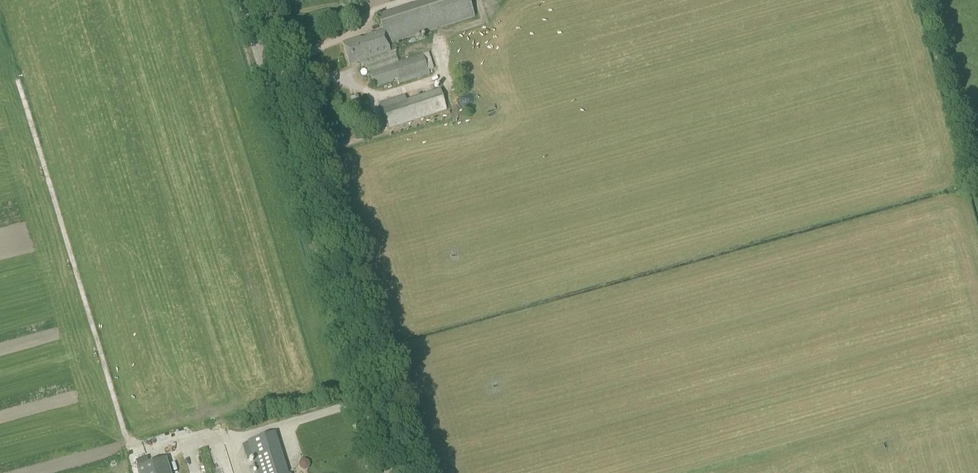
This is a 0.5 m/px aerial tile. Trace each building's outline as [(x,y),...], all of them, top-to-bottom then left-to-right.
[(396,50),(393,42),(474,16),(469,0),(429,0),(377,17),(382,30),(352,40),(342,43),(349,65),(359,62),(396,50)] [(369,71),(374,88),(434,70),(429,53),(369,71)] [(405,96),(389,101),(379,104),(387,129),(446,110),(440,91),(407,102),(405,96)] [(275,432),(248,441),(258,472),(288,472),(275,432)] [(208,443),(215,472),(232,472),(223,439),(208,443)] [(253,458),(248,443),(242,445),(247,459),(253,458)] [(165,458),(137,467),(139,472),(170,472),(165,458)] [(309,461),(304,459),(301,461),(299,464),(300,468),(305,470),(308,469),(310,465),(309,461)]
